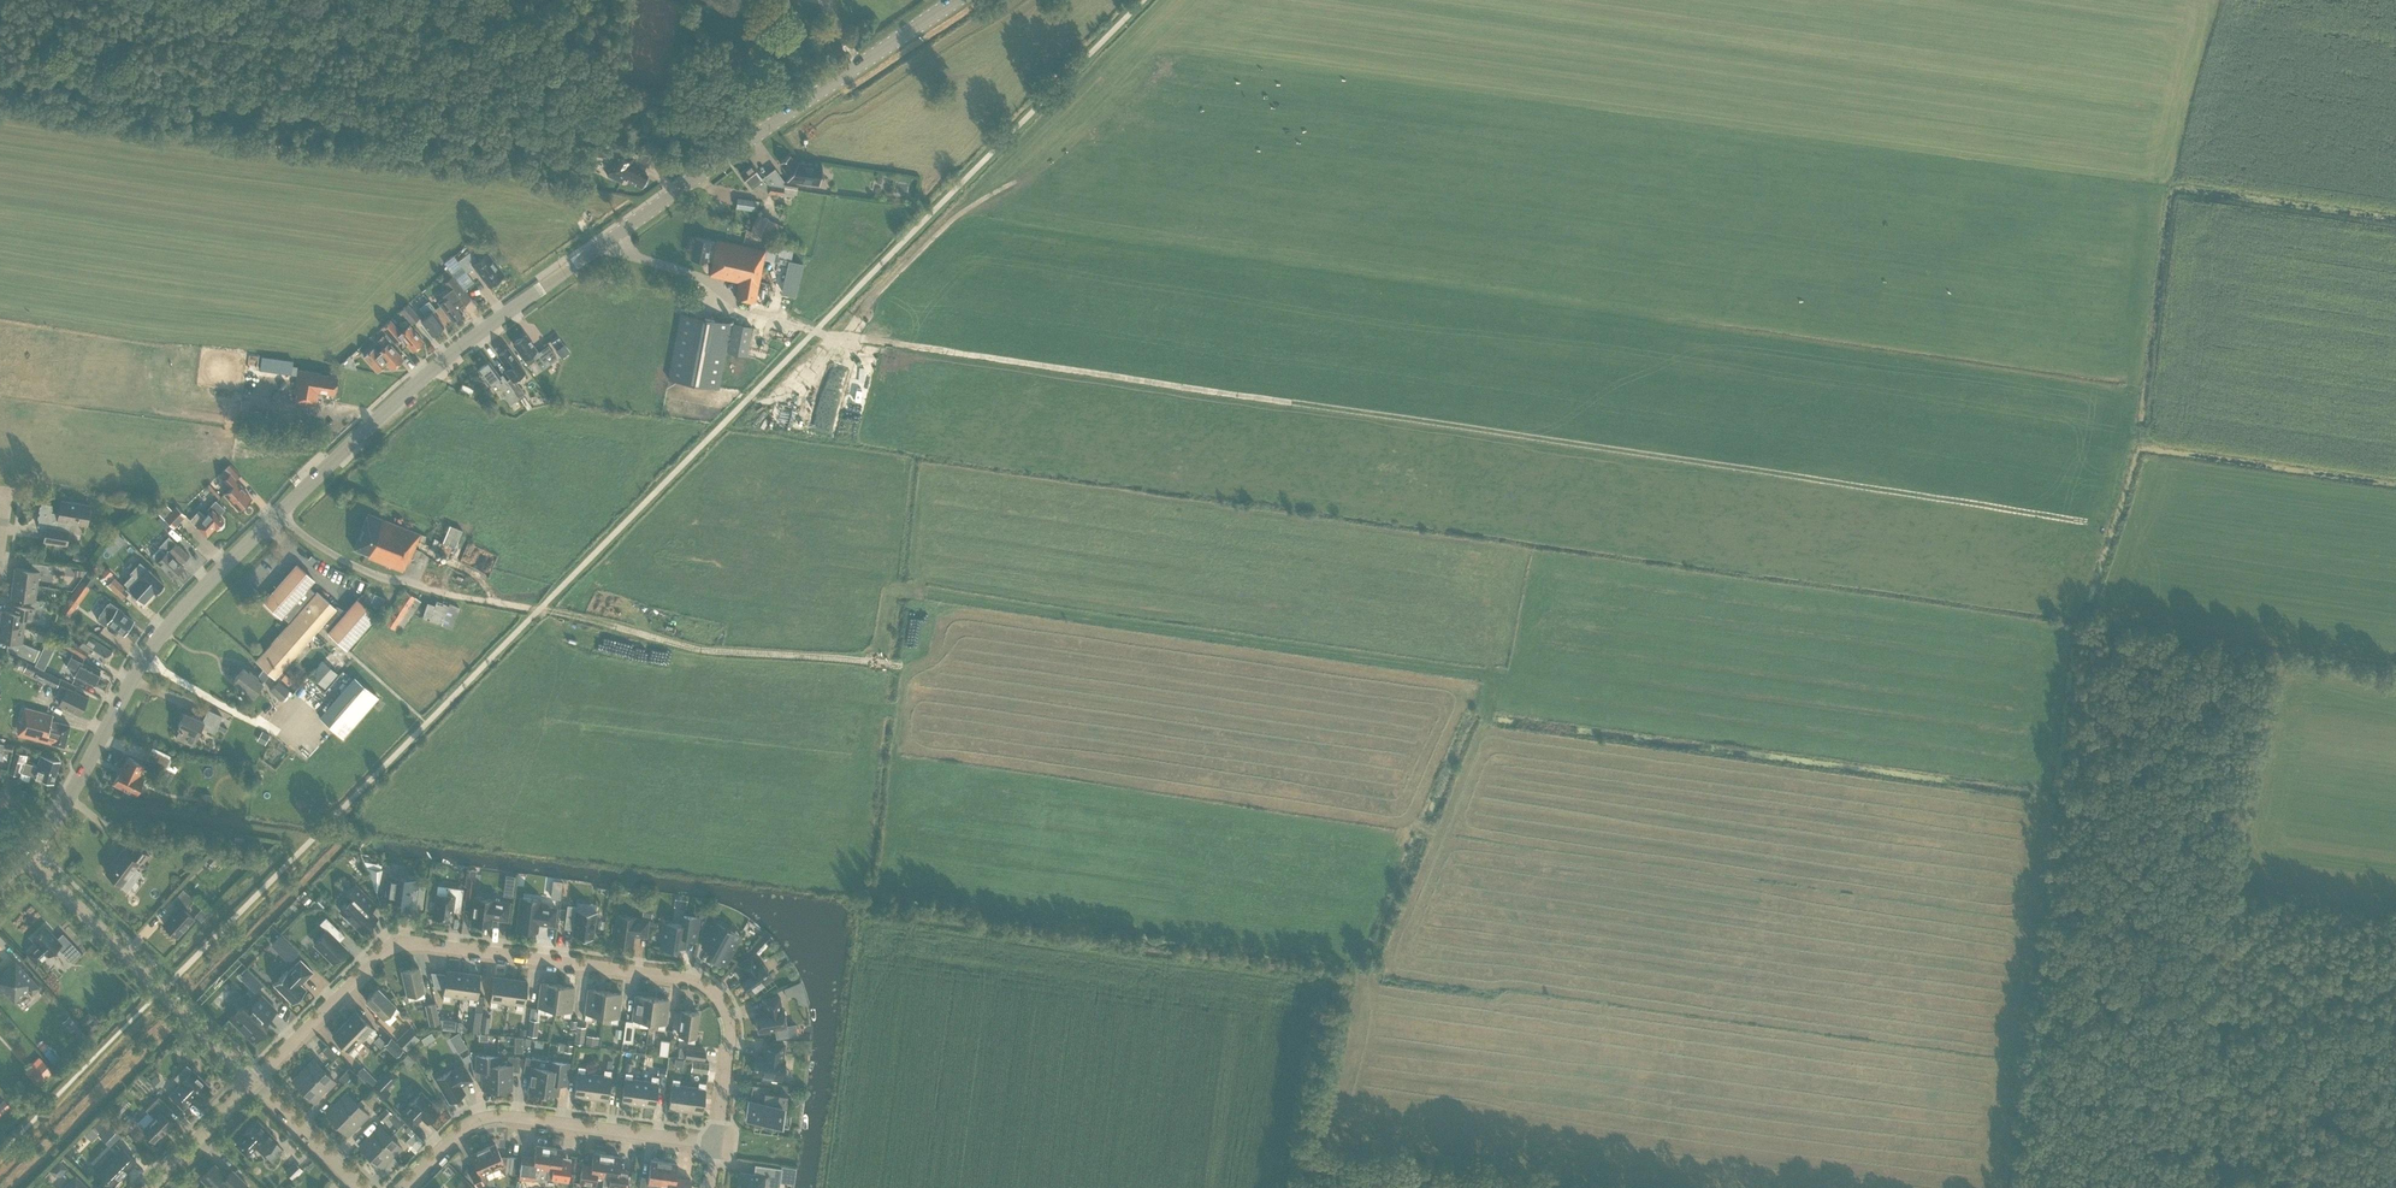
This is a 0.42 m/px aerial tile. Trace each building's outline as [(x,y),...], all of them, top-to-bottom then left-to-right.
[(543,144),(524,141),(522,154),(541,157),(543,144)] [(608,155),(609,148),(596,146),(595,154),(608,155)] [(633,157),(619,150),(609,170),(623,177),(641,186),(641,185),(644,184),(647,180),(645,177),(647,174),(629,165),(633,157)] [(789,153),(779,160),(782,163),(789,174),(787,178),(820,182),(820,178),(823,176),(824,170),(822,168),(822,163),(798,160),(796,162),(789,153)] [(751,163),(740,172),(748,183),(753,189),(758,185),(768,192),(796,196),(797,188),(772,185),(772,186),(764,181),(762,179),(763,179),(751,163)] [(784,180),(775,168),(762,177),(770,184),(783,186),(784,180)] [(758,200),(737,197),(735,207),(757,210),(758,200)] [(775,222),(757,214),(750,229),(767,236),(775,222)] [(695,236),(691,257),(712,261),(709,275),(739,281),(736,297),(755,300),(759,281),(763,259),(765,249),(716,239),(716,240),(695,236)] [(767,239),(765,249),(763,259),(788,264),(791,259),(793,248),(767,239)] [(458,257),(467,269),(475,263),(489,282),(504,270),(488,249),(478,257),(470,247),(458,257)] [(788,264),(782,293),(795,296),(803,262),(791,259),(788,264)] [(443,282),(449,289),(438,298),(452,317),(463,308),(456,299),(467,291),(454,274),(443,282)] [(433,311),(435,309),(436,309),(429,300),(420,307),(426,315),(421,320),(431,334),(443,325),(433,311)] [(420,316),(408,302),(400,309),(412,323),(420,316)] [(718,388),(731,322),(680,313),(668,379),(718,388)] [(397,344),(403,339),(412,350),(423,340),(405,319),(397,326),(390,318),(381,326),(397,344)] [(746,356),(752,326),(732,322),(727,352),(746,356)] [(513,343),(524,359),(527,363),(534,358),(542,368),(557,357),(548,345),(538,352),(537,350),(525,334),(519,338),(518,338),(515,340),(515,342),(513,343)] [(374,346),(363,355),(377,371),(386,362),(391,368),(403,358),(389,341),(383,335),(378,339),(384,346),(378,351),(374,346)] [(570,351),(565,343),(555,350),(561,358),(570,351)] [(514,390),(519,396),(524,392),(515,379),(525,371),(518,361),(507,347),(498,354),(508,368),(507,369),(512,376),(507,380),(514,390)] [(291,371),(293,360),(271,356),(269,367),(291,371)] [(513,390),(514,390),(507,380),(502,374),(500,375),(489,360),(478,369),(489,384),(494,381),(500,388),(499,389),(504,397),(505,396),(510,403),(518,397),(513,390)] [(335,393),(337,376),(320,374),(320,372),(298,369),(295,393),(296,393),(295,402),(316,405),(318,391),(335,393)] [(473,388),(462,382),(459,389),(470,395),(473,388)] [(238,507),(250,496),(240,486),(241,485),(236,480),(235,480),(230,475),(225,480),(230,485),(223,491),(238,507)] [(86,524),(89,504),(61,499),(59,513),(51,511),(52,504),(41,502),(37,526),(47,527),(44,541),(66,544),(70,521),(86,524)] [(221,527),(224,524),(224,521),(223,521),(224,520),(219,515),(225,509),(215,500),(208,508),(210,511),(205,517),(198,510),(189,520),(196,526),(206,535),(215,526),(217,528),(217,527),(218,528),(221,527)] [(172,509),(167,504),(158,513),(160,515),(156,520),(165,529),(170,524),(174,527),(186,514),(176,505),(172,509)] [(369,555),(369,557),(403,570),(407,560),(409,561),(410,557),(417,560),(421,550),(414,547),(420,533),(368,512),(353,548),(369,555)] [(449,524),(442,542),(455,547),(463,529),(449,524)] [(117,532),(113,536),(120,542),(124,538),(117,532)] [(156,562),(172,577),(183,566),(180,563),(189,555),(168,536),(159,546),(160,547),(153,555),(158,560),(156,562)] [(464,544),(459,561),(488,570),(493,552),(464,544)] [(15,567),(13,582),(37,585),(39,573),(48,575),(49,564),(32,562),(31,569),(15,567)] [(129,588),(144,601),(154,590),(155,592),(159,592),(164,587),(163,583),(148,568),(147,569),(140,562),(130,572),(132,574),(124,582),(130,588),(129,588)] [(264,667),(270,672),(274,676),(320,624),(328,631),(347,648),(376,615),(357,599),(343,615),(335,608),(335,607),(317,591),(316,592),(308,586),(314,579),(297,564),(264,601),(281,616),(282,615),(290,622),(256,660),(264,667)] [(123,598),(129,591),(114,577),(107,584),(123,598)] [(91,586),(81,579),(60,608),(70,615),(91,586)] [(27,598),(26,605),(34,607),(46,609),(47,601),(35,599),(37,585),(13,582),(11,596),(27,598)] [(403,588),(397,597),(382,620),(399,632),(421,600),(403,588)] [(427,601),(423,612),(422,616),(451,628),(460,607),(449,602),(448,604),(436,600),(434,604),(427,601)] [(108,622),(124,633),(133,620),(125,614),(126,613),(109,601),(108,603),(107,602),(98,615),(99,616),(97,619),(105,625),(108,622)] [(0,621),(0,624),(24,628),(25,615),(33,616),(34,607),(26,605),(25,605),(18,604),(17,612),(2,610),(0,621)] [(101,635),(105,628),(86,617),(81,625),(101,635)] [(24,628),(0,624),(0,639),(13,641),(12,650),(33,660),(38,649),(22,642),(24,628)] [(105,662),(112,650),(86,634),(79,645),(67,638),(63,645),(84,658),(88,651),(105,662)] [(605,646),(608,637),(599,634),(597,640),(603,642),(602,645),(605,646)] [(47,638),(39,655),(48,659),(57,643),(47,638)] [(72,652),(66,665),(77,670),(74,675),(93,685),(100,671),(82,662),(84,658),(72,652)] [(22,670),(34,676),(38,667),(39,666),(19,657),(16,663),(24,667),(22,670)] [(323,659),(310,674),(324,687),(337,672),(323,659)] [(60,678),(38,667),(34,676),(56,686),(60,678)] [(234,680),(253,694),(270,672),(264,667),(257,676),(249,670),(248,671),(243,667),(234,680)] [(354,676),(319,716),(343,737),(378,696),(354,676)] [(317,714),(330,700),(305,677),(292,691),(317,714)] [(290,689),(278,679),(269,690),(281,700),(290,689)] [(79,714),(87,697),(67,688),(60,685),(56,694),(62,697),(59,704),(79,714)] [(24,706),(17,734),(64,746),(70,724),(51,719),(52,714),(24,706)] [(203,720),(185,711),(178,726),(180,727),(176,736),(193,744),(201,726),(214,732),(222,715),(208,709),(203,720)] [(270,734),(264,731),(259,740),(265,743),(270,734)] [(53,782),(60,761),(40,755),(37,765),(25,761),(27,754),(16,751),(10,772),(17,774),(18,769),(22,770),(21,772),(34,776),(53,782)] [(167,755),(163,766),(174,770),(178,759),(167,755)] [(144,764),(127,756),(122,766),(121,766),(113,783),(136,794),(145,777),(139,774),(144,764)] [(106,872),(122,885),(139,863),(141,865),(148,855),(137,847),(130,856),(123,850),(106,872)] [(367,885),(378,886),(380,863),(364,862),(361,886),(367,886),(367,885)] [(400,878),(400,876),(389,875),(386,898),(398,900),(398,904),(402,904),(401,907),(415,909),(415,906),(422,907),(425,885),(418,884),(419,879),(407,877),(407,879),(400,878)] [(554,879),(551,897),(560,898),(563,880),(554,879)] [(363,932),(377,917),(369,910),(375,904),(355,884),(344,895),(349,900),(340,909),(344,913),(343,915),(350,922),(351,920),(363,932)] [(434,917),(451,919),(453,904),(461,905),(463,888),(448,886),(447,894),(437,893),(434,917)] [(178,907),(163,923),(177,936),(193,917),(184,909),(194,899),(183,889),(172,901),(178,907)] [(495,897),(473,894),(470,922),(492,925),(493,919),(508,921),(511,900),(495,898),(495,897)] [(521,897),(517,928),(537,931),(538,922),(542,923),(542,924),(554,925),(557,907),(540,905),(541,899),(521,897)] [(567,904),(565,922),(573,923),(573,928),(572,935),(594,938),(597,910),(596,910),(597,903),(577,901),(577,905),(567,904)] [(724,965),(741,934),(726,926),(726,928),(716,922),(716,921),(715,922),(712,920),(715,915),(707,910),(701,929),(706,932),(710,924),(713,926),(702,946),(703,946),(713,951),(709,957),(710,958),(710,957),(724,964),(723,965),(724,965)] [(617,914),(614,941),(632,943),(633,934),(646,936),(648,920),(635,918),(635,917),(617,914)] [(339,930),(326,916),(320,923),(327,930),(314,942),(333,961),(346,948),(333,936),(339,930)] [(696,936),(698,920),(682,917),(681,924),(664,922),(660,947),(676,949),(677,945),(684,946),(686,935),(696,936)] [(37,964),(48,954),(49,955),(58,947),(70,961),(80,951),(63,933),(57,938),(46,926),(33,938),(38,944),(27,954),(37,964)] [(288,961),(296,952),(287,942),(278,951),(288,961)] [(771,977),(761,962),(758,964),(751,954),(738,964),(743,971),(745,969),(747,972),(739,978),(750,992),(771,977)] [(301,983),(313,971),(300,959),(288,971),(287,970),(273,983),(293,1002),(306,989),(301,983)] [(16,960),(2,973),(0,970),(0,992),(3,989),(14,1001),(27,989),(31,993),(39,986),(16,960)] [(419,967),(402,970),(408,1000),(415,998),(414,993),(424,991),(419,967)] [(460,996),(463,972),(446,970),(443,1000),(450,1001),(450,995),(460,996)] [(475,1010),(473,1010),(470,1031),(479,1033),(484,995),(477,994),(480,974),(463,972),(460,996),(470,997),(469,1003),(476,1004),(475,1010)] [(498,1001),(507,1002),(511,978),(494,976),(490,1006),(497,1007),(498,1001)] [(527,980),(511,978),(507,1002),(517,1004),(516,1009),(523,1010),(527,980)] [(545,1007),(555,1009),(558,984),(541,982),(537,1012),(544,1013),(545,1007)] [(574,987),(558,984),(555,1009),(564,1010),(563,1016),(570,1017),(574,987)] [(785,996),(796,994),(794,984),(783,986),(785,996)] [(366,1001),(383,1018),(390,1011),(394,1015),(399,1010),(378,988),(366,1001)] [(592,1014),(602,1015),(605,991),(588,989),(584,1018),(592,1019),(592,1014)] [(622,993),(605,991),(602,1015),(611,1016),(611,1022),(618,1023),(622,993)] [(242,1005),(230,1018),(238,1026),(240,1025),(247,1031),(245,1033),(254,1042),(267,1029),(260,1022),(264,1017),(267,1020),(276,1010),(276,1009),(275,1010),(261,996),(262,995),(261,995),(251,1005),(254,1007),(249,1011),(242,1005)] [(623,1041),(632,1042),(634,1025),(639,1025),(639,1020),(649,1021),(652,997),(635,995),(632,1021),(626,1020),(623,1041)] [(774,1028),(776,1038),(798,1035),(796,1023),(785,1025),(783,1009),(781,1009),(779,996),(763,998),(764,1008),(766,1008),(767,1011),(755,1013),(758,1031),(774,1028)] [(669,999),(652,997),(649,1021),(658,1022),(658,1028),(665,1029),(669,999)] [(440,1022),(435,1002),(425,1004),(429,1025),(440,1022)] [(687,1041),(694,1042),(698,1012),(681,1010),(678,1034),(688,1035),(687,1041)] [(356,1011),(344,1023),(361,1040),(368,1033),(372,1037),(377,1032),(356,1011)] [(444,1016),(442,1025),(452,1027),(454,1018),(444,1016)] [(540,1021),(530,1020),(528,1035),(538,1037),(540,1021)] [(354,1047),(361,1040),(344,1023),(332,1034),(353,1056),(358,1051),(354,1047)] [(582,1039),(583,1027),(574,1026),(573,1038),(582,1039)] [(419,1038),(408,1027),(396,1039),(407,1050),(419,1038)] [(430,1030),(420,1037),(427,1046),(436,1040),(430,1030)] [(458,1032),(449,1037),(458,1051),(467,1046),(458,1032)] [(403,1048),(390,1036),(383,1044),(396,1056),(403,1048)] [(669,1040),(661,1039),(659,1054),(667,1055),(669,1040)] [(761,1080),(771,1081),(772,1076),(782,1077),(784,1059),(782,1059),(784,1043),(766,1041),(764,1056),(756,1055),(753,1073),(762,1074),(761,1080)] [(338,1055),(327,1045),(322,1050),(332,1060),(338,1055)] [(705,1050),(686,1047),(685,1056),(704,1059),(705,1050)] [(497,1087),(497,1055),(476,1055),(475,1069),(482,1069),(482,1083),(481,1083),(481,1089),(490,1089),(490,1087),(497,1087)] [(497,1055),(497,1087),(504,1088),(504,1089),(512,1090),(512,1083),(511,1083),(512,1070),(519,1070),(519,1056),(508,1055),(506,1064),(498,1064),(498,1055),(497,1055)] [(527,1091),(536,1092),(536,1090),(543,1091),(545,1072),(546,1070),(546,1068),(547,1059),(525,1056),(524,1071),(531,1072),(529,1085),(528,1085),(527,1091)] [(292,1080),(303,1091),(324,1070),(313,1059),(292,1080)] [(550,1094),(558,1095),(559,1089),(558,1089),(560,1076),(567,1076),(569,1062),(547,1059),(546,1068),(546,1070),(545,1072),(543,1091),(550,1092),(550,1094)] [(692,1060),(691,1070),(708,1072),(709,1063),(692,1060)] [(169,1095),(183,1108),(195,1096),(197,1099),(210,1086),(187,1064),(174,1077),(180,1083),(169,1095)] [(472,1079),(463,1064),(452,1071),(451,1069),(436,1078),(447,1097),(446,1098),(449,1103),(457,1098),(456,1097),(464,1092),(461,1085),(472,1079)] [(377,1080),(363,1066),(356,1073),(370,1087),(377,1080)] [(591,1098),(594,1073),(584,1072),(585,1067),(578,1066),(574,1095),(591,1098)] [(354,1072),(349,1067),(339,1077),(344,1082),(354,1072)] [(594,1073),(591,1098),(607,1100),(611,1070),(604,1069),(603,1075),(594,1073)] [(335,1081),(324,1070),(303,1091),(314,1102),(335,1081)] [(638,1104),(641,1080),(632,1078),(632,1073),(625,1072),(621,1102),(638,1104)] [(641,1080),(638,1104),(655,1106),(659,1076),(652,1075),(651,1081),(641,1080)] [(685,1110),(688,1086),(679,1085),(680,1079),(673,1078),(669,1108),(685,1110)] [(688,1086),(685,1110),(702,1112),(706,1082),(699,1081),(698,1087),(688,1086)] [(390,1092),(379,1082),(374,1088),(384,1098),(390,1092)] [(751,1082),(750,1092),(758,1093),(759,1083),(751,1082)] [(410,1104),(400,1114),(412,1126),(422,1116),(427,1122),(434,1114),(435,1116),(442,1109),(422,1090),(409,1103),(410,1104)] [(752,1100),(749,1119),(779,1123),(783,1093),(764,1090),(763,1101),(752,1100)] [(325,1113),(336,1124),(357,1103),(346,1092),(325,1113)] [(147,1111),(136,1122),(142,1128),(155,1141),(173,1123),(166,1116),(172,1110),(173,1110),(159,1096),(146,1109),(147,1111)] [(368,1114),(357,1103),(336,1124),(348,1135),(368,1114)] [(389,1127),(398,1118),(384,1105),(376,1114),(389,1127)] [(98,1130),(112,1143),(122,1133),(109,1120),(98,1130)] [(275,1142),(277,1140),(257,1120),(244,1134),(245,1135),(236,1144),(247,1155),(256,1146),(263,1153),(264,1153),(272,1161),(283,1150),(275,1142)] [(359,1146),(370,1157),(390,1136),(379,1125),(359,1146)] [(415,1132),(407,1140),(417,1150),(425,1142),(415,1132)] [(401,1147),(390,1136),(370,1157),(381,1168),(401,1147)] [(489,1146),(483,1148),(492,1170),(499,1167),(504,1174),(507,1172),(514,1173),(516,1157),(509,1156),(502,1159),(495,1144),(489,1146)] [(521,1158),(519,1177),(544,1181),(545,1178),(549,1146),(543,1145),(542,1146),(536,1145),(534,1160),(521,1158)] [(549,1146),(545,1178),(568,1181),(571,1160),(561,1159),(562,1149),(556,1148),(556,1147),(549,1146)] [(112,1185),(113,1183),(116,1183),(120,1179),(120,1177),(136,1161),(122,1147),(98,1171),(112,1185)] [(476,1186),(487,1181),(486,1173),(492,1170),(483,1148),(477,1151),(477,1152),(471,1154),(478,1170),(471,1173),(476,1186)] [(596,1176),(603,1177),(606,1154),(600,1153),(600,1154),(593,1153),(591,1170),(581,1168),(579,1183),(595,1185),(596,1176)] [(603,1177),(602,1186),(615,1187),(620,1187),(625,1187),(627,1174),(617,1173),(620,1156),(613,1156),(613,1155),(606,1154),(603,1177)] [(59,1160),(50,1169),(55,1174),(59,1175),(66,1168),(59,1160)] [(664,1161),(657,1160),(657,1161),(651,1160),(648,1177),(641,1176),(640,1187),(652,1187),(654,1184),(661,1185),(664,1161)] [(664,1161),(660,1187),(690,1187),(691,1179),(675,1177),(677,1164),(671,1163),(671,1162),(664,1161)] [(295,1162),(286,1171),(293,1178),(301,1169),(295,1162)] [(201,1178),(211,1187),(245,1187),(248,1185),(232,1170),(226,1176),(214,1164),(201,1178)] [(763,1186),(776,1187),(778,1187),(781,1168),(755,1165),(754,1174),(740,1172),(738,1187),(763,1187),(763,1186)] [(76,1177),(65,1187),(86,1187),(76,1177)]
